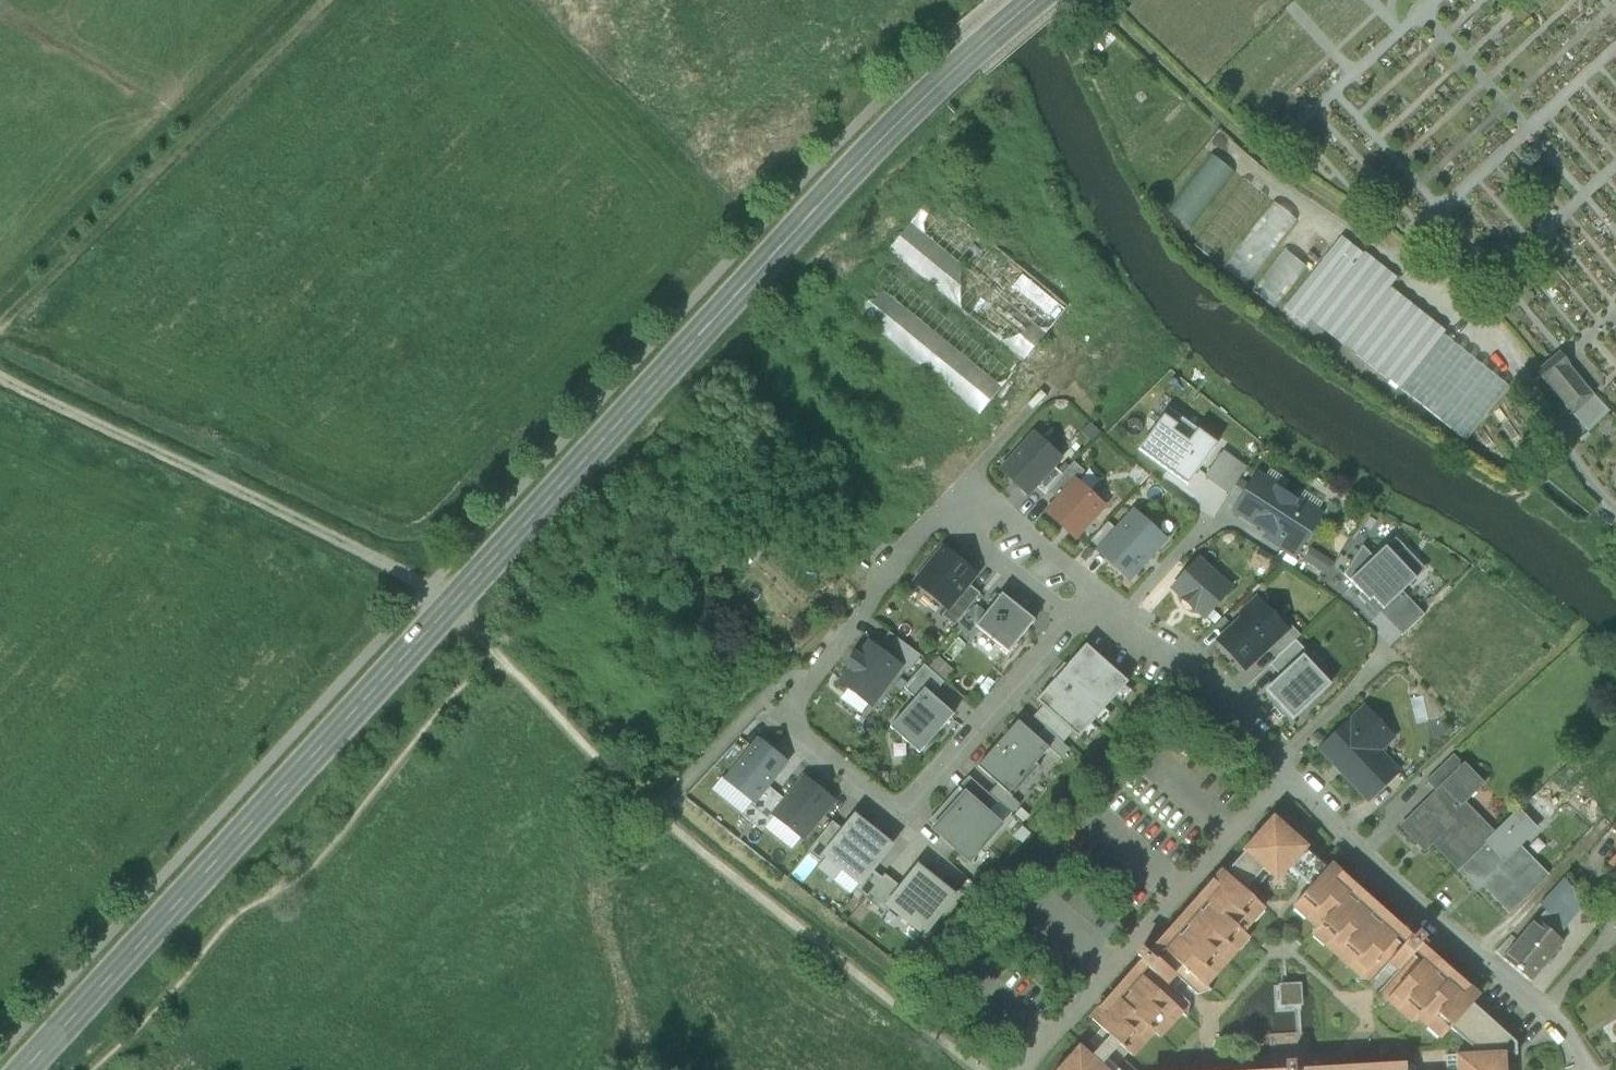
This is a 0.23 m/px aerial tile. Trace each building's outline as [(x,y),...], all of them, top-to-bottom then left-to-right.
[(1213,152),(1166,213),(1189,231),(1237,171),(1213,152)] [(1242,179),(1194,239),(1218,258),(1265,198),(1242,179)] [(846,307),(979,411),(1065,303),(927,196),(885,249),(923,279),(913,291),(910,288),(899,301),(869,278),(846,307)] [(1273,201),(1226,262),(1250,280),(1297,220),(1273,201)] [(1282,249),(1250,293),(1273,310),(1305,265),(1282,249)] [(1386,271),(1364,253),(1353,266),(1344,259),(1335,271),(1322,261),(1284,309),(1306,326),(1312,320),(1400,389),(1465,441),(1508,386),(1377,282),(1386,271)] [(1593,397),(1568,366),(1569,366),(1568,364),(1545,383),(1546,385),(1547,384),(1573,416),(1593,397)] [(1593,397),(1573,416),(1588,431),(1608,412),(1593,397)] [(1168,409),(1163,416),(1177,426),(1173,431),(1188,442),(1197,430),(1168,409)] [(1163,416),(1138,450),(1187,486),(1217,445),(1197,430),(1188,442),(1173,431),(1177,426),(1163,416)] [(1001,471),(1027,494),(1034,486),(1052,467),(1059,459),(1034,435),(1001,471)] [(1222,455),(1206,477),(1230,493),(1243,471),(1222,455)] [(1062,476),(1047,492),(1056,500),(1075,480),(1076,481),(1084,472),(1073,463),(1062,476)] [(1052,467),(1034,486),(1044,495),(1047,492),(1062,476),(1052,467)] [(1318,516),(1258,478),(1237,511),(1273,534),(1269,540),(1293,555),(1318,516)] [(1045,513),(1064,530),(1065,528),(1076,538),(1104,507),(1076,481),(1075,480),(1056,500),(1045,513)] [(1100,551),(1098,553),(1128,579),(1164,539),(1134,512),(1117,532),(1100,551)] [(1090,542),(1100,551),(1117,532),(1107,523),(1090,542)] [(1075,539),(1076,538),(1065,528),(1064,530),(1075,539)] [(742,538),(734,546),(744,556),(752,548),(742,538)] [(1386,547),(1416,579),(1426,570),(1395,538),(1386,547)] [(1344,575),(1349,581),(1373,558),(1362,546),(1344,575)] [(1373,558),(1349,581),(1360,593),(1369,602),(1372,599),(1383,611),(1402,592),(1416,579),(1386,547),(1385,547),(1373,558)] [(976,574),(943,548),(914,583),(947,610),(967,584),(976,574)] [(1310,550),(1304,560),(1325,573),(1332,563),(1310,550)] [(1198,561),(1172,589),(1183,598),(1182,599),(1193,609),(1194,608),(1204,618),(1230,590),(1198,561)] [(967,584),(947,610),(941,616),(954,626),(980,594),(967,584)] [(1402,592),(1383,611),(1405,633),(1424,615),(1402,592)] [(1401,636),(1405,633),(1383,611),(1372,599),(1369,602),(1360,593),(1358,596),(1376,616),(1379,613),(1401,636)] [(986,613),(975,627),(1008,654),(1034,620),(1001,594),(986,613)] [(969,634),(975,627),(986,613),(975,605),(959,626),(969,634)] [(1218,642),(1233,657),(1236,654),(1246,665),(1243,668),(1245,670),(1266,649),(1286,631),(1272,616),(1266,622),(1253,609),(1218,642)] [(1286,631),(1266,649),(1276,660),(1292,644),(1300,636),(1290,626),(1286,631)] [(889,633),(876,649),(901,668),(900,669),(907,674),(920,656),(889,633)] [(876,649),(869,643),(858,657),(855,654),(846,666),(849,669),(839,683),(872,707),(900,669),(901,668),(876,649)] [(1277,679),(1303,655),(1292,644),(1276,660),(1267,668),(1277,679)] [(1128,683),(1086,646),(1036,702),(1042,708),(1072,733),(1078,739),(1128,683)] [(731,648),(721,657),(733,669),(743,660),(731,648)] [(1233,657),(1243,668),(1246,665),(1236,654),(1233,657)] [(1265,691),(1293,721),(1331,686),(1303,655),(1277,679),(1265,691)] [(903,689),(915,699),(924,689),(932,696),(944,683),(924,665),(903,689)] [(889,728),(919,754),(953,715),(932,696),(924,689),(915,699),(889,728)] [(1072,733),(1042,708),(1033,718),(1062,744),(1072,733)] [(1322,751),(1368,800),(1397,771),(1379,752),(1393,739),(1365,710),(1322,751)] [(1046,754),(1017,727),(975,773),(1004,799),(1046,754)] [(759,741),(727,782),(753,802),(766,785),(785,762),(759,741)] [(1453,756),(1425,782),(1436,793),(1463,767),(1453,756)] [(1436,793),(1401,827),(1415,842),(1423,835),(1458,870),(1495,834),(1464,802),(1482,785),(1464,766),(1463,767),(1436,793)] [(832,799),(805,778),(787,802),(774,817),(801,838),(832,799)] [(967,798),(988,817),(997,808),(970,782),(961,792),(967,798)] [(741,816),(752,824),(776,793),(766,785),(753,802),(741,816)] [(787,802),(776,793),(752,824),(762,832),(774,817),(787,802)] [(988,817),(967,798),(929,840),(965,873),(1003,831),(988,817)] [(1495,834),(1458,870),(1469,881),(1473,877),(1510,914),(1529,895),(1540,885),(1539,883),(1547,875),(1519,846),(1536,830),(1518,812),(1495,834)] [(843,831),(824,855),(825,856),(859,883),(860,884),(871,870),(890,846),(854,818),(843,831)] [(1286,830),(1274,819),(1263,832),(1261,830),(1242,851),(1244,853),(1226,874),(1245,891),(1263,870),(1269,875),(1285,874),(1290,868),(1311,887),(1328,868),(1307,849),(1309,847),(1287,829),(1286,830)] [(820,863),(825,856),(824,855),(843,831),(832,822),(807,852),(820,863)] [(1478,998),(1419,946),(1425,939),(1418,933),(1412,940),(1330,866),(1328,868),(1311,887),(1293,906),(1317,928),(1312,934),(1360,977),(1356,982),(1370,985),(1390,963),(1399,970),(1378,993),(1383,1007),(1388,1001),(1413,1023),(1418,1017),(1442,1038),(1450,1029),(1472,1004),(1478,998)] [(953,897),(918,868),(901,888),(888,906),(923,934),(953,897)] [(882,878),(871,870),(860,884),(859,883),(854,890),(865,899),(882,878)] [(1223,872),(1150,955),(1144,949),(1137,956),(1144,962),(1091,1020),(1101,1029),(1128,1053),(1132,1056),(1153,1032),(1159,1038),(1181,1013),(1187,1018),(1190,1004),(1167,984),(1175,975),(1197,995),(1211,991),(1205,986),(1248,937),(1242,932),(1264,908),(1245,891),(1226,874),(1223,872)] [(901,888),(884,875),(882,878),(865,899),(883,913),(888,906),(901,888)] [(1540,885),(1529,895),(1539,906),(1558,885),(1547,875),(1539,883),(1540,885)] [(1569,886),(1537,920),(1544,927),(1551,918),(1564,929),(1583,905),(1569,886)] [(1536,920),(1504,959),(1531,981),(1563,943),(1544,927),(1537,920),(1536,920)] [(1300,985),(1273,986),(1275,1013),(1301,1012),(1300,985)] [(1505,1056),(1517,1056),(1516,1043),(1472,1004),(1450,1029),(1473,1049),(1473,1054),(1446,1056),(1446,1069),(1506,1069),(1505,1056)] [(1080,1046),(1058,1069),(1059,1069),(1107,1069),(1102,1065),(1108,1058),(1117,1066),(1128,1053),(1101,1029),(1090,1042),(1098,1050),(1092,1057),(1080,1046)] [(1443,1057),(1413,1058),(1413,1063),(1397,1063),(1398,1069),(1443,1069),(1443,1057)]
